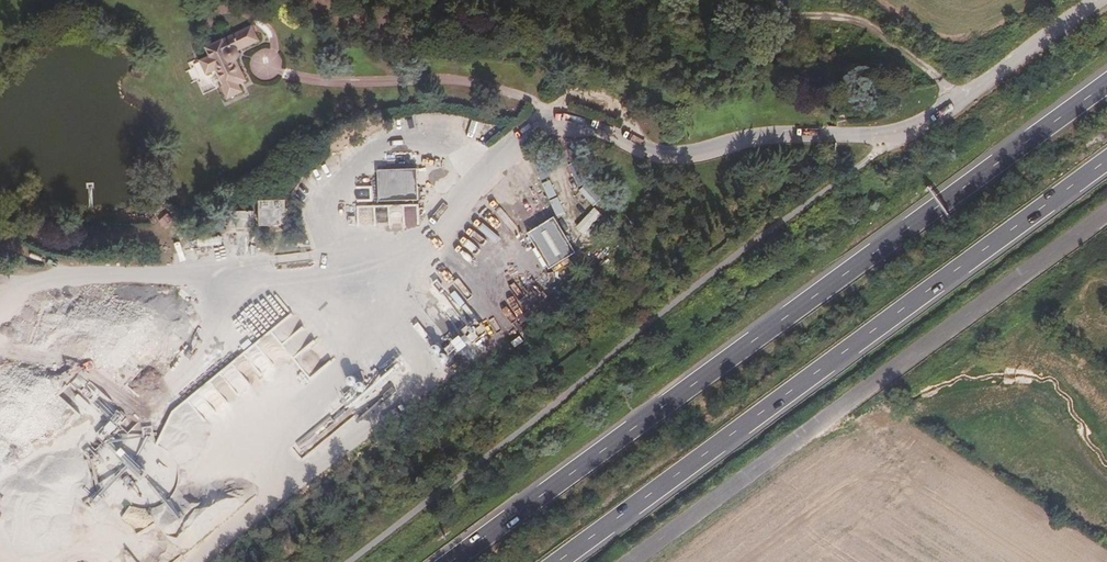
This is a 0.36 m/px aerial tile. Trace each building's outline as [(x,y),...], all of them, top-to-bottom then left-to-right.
[(260,38),(255,25),(208,47),(213,57),(203,62),(209,77),(219,72),(230,97),(246,90),(244,82),(249,79),(241,57),(242,53),(240,48),(260,38)] [(543,162),(536,165),(543,180),(550,177),(543,162)] [(383,202),(422,200),(421,170),(383,172),(384,178),(366,179),(367,200),(383,199),(383,202)] [(551,181),(544,184),(551,199),(558,196),(551,181)] [(590,184),(582,192),(597,208),(606,200),(590,184)] [(559,198),(552,202),(559,216),(566,212),(559,198)] [(292,202),(266,202),(267,227),(288,226),(287,218),(292,218),(292,202)] [(596,208),(579,227),(587,235),(605,216),(596,208)] [(556,217),(530,233),(552,269),(578,253),(556,217)] [(460,312),(446,301),(430,321),(445,332),(460,312)]
